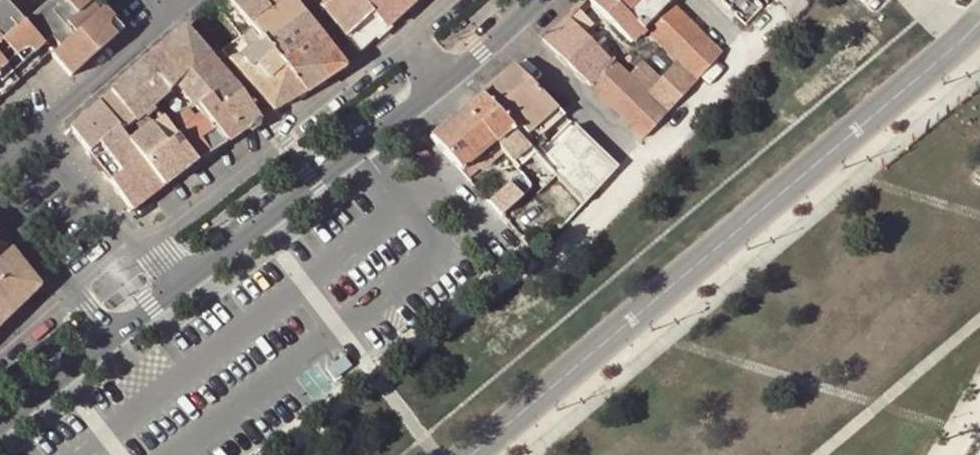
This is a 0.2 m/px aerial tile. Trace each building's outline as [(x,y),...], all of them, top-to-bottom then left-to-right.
[(16,17),(1,0),(0,0),(0,98),(19,82),(13,74),(30,58),(27,42),(14,36),(11,22),(16,17)] [(39,13),(46,21),(48,30),(39,38),(42,48),(48,55),(71,78),(115,38),(109,31),(109,23),(111,21),(101,9),(95,13),(87,4),(83,0),(52,0),(39,13)] [(249,25),(282,0),(228,0),(249,25)] [(264,42),(303,14),(291,0),(282,0),(249,25),(256,33),(264,42)] [(413,4),(409,0),(331,0),(322,9),(346,37),(358,53),(413,4)] [(643,29),(614,0),(588,0),(630,42),(643,29)] [(643,29),(644,27),(669,2),(667,0),(614,0),(643,29)] [(678,62),(696,80),(720,53),(669,2),(644,27),(643,29),(677,62),(678,62)] [(542,39),(588,84),(611,59),(581,29),(578,31),(576,28),(586,17),(575,7),(542,39)] [(46,21),(39,13),(24,25),(16,17),(11,22),(14,36),(27,42),(30,58),(13,74),(19,82),(48,55),(42,48),(39,38),(48,30),(46,21)] [(278,60),(317,32),(303,14),(264,42),(278,60)] [(121,32),(111,21),(109,23),(109,31),(115,38),(121,32)] [(190,71),(208,56),(184,28),(144,62),(169,92),(176,85),(176,84),(189,71),(190,71)] [(318,33),(317,32),(278,60),(305,93),(339,70),(341,72),(346,68),(343,64),(341,64),(317,33),(318,33)] [(306,94),(305,93),(278,60),(264,42),(256,33),(225,56),(247,82),(268,106),(272,112),(277,109),(299,97),(300,99),(305,96),(305,94),(306,94)] [(240,92),(208,56),(190,71),(189,71),(176,84),(176,85),(193,105),(193,107),(194,105),(208,94),(219,108),(240,92)] [(588,84),(589,86),(613,60),(615,59),(613,58),(611,59),(588,84)] [(589,86),(643,138),(666,113),(647,94),(613,60),(589,86)] [(162,95),(164,97),(169,92),(144,62),(111,90),(135,121),(141,115),(151,128),(152,126),(161,119),(151,106),(162,95)] [(647,94),(666,113),(696,80),(678,62),(677,62),(647,94)] [(513,66),(480,93),(511,127),(511,126),(528,112),(545,96),(513,66)] [(111,93),(98,104),(117,128),(129,143),(151,128),(141,115),(135,121),(111,90),(110,91),(111,93)] [(219,108),(238,134),(260,119),(254,112),(240,92),(219,108)] [(480,93),(463,108),(493,142),(511,127),(480,93)] [(224,143),(238,134),(219,108),(208,94),(194,105),(201,114),(224,143)] [(555,107),(545,96),(528,112),(533,117),(516,132),(521,138),(555,107)] [(174,110),(164,97),(154,107),(164,120),(174,110)] [(117,128),(98,104),(70,129),(87,151),(86,152),(87,153),(97,144),(117,128)] [(555,107),(521,138),(528,146),(529,145),(563,114),(555,107)] [(463,108),(428,137),(459,171),(472,159),(493,142),(463,108)] [(188,111),(181,117),(188,125),(195,119),(188,111)] [(223,143),(224,143),(201,114),(195,119),(188,125),(209,152),(223,143)] [(188,125),(181,117),(174,122),(181,131),(188,125)] [(174,136),(195,162),(209,152),(188,125),(181,131),(174,136)] [(575,125),(541,159),(550,169),(555,175),(583,204),(583,203),(617,166),(575,125)] [(129,143),(163,187),(195,162),(174,136),(170,131),(161,138),(152,126),(151,128),(129,143)] [(516,132),(511,127),(493,142),(516,169),(533,153),(534,152),(528,146),(521,138),(516,132)] [(129,143),(117,128),(97,144),(120,173),(110,182),(132,211),(163,187),(129,143)] [(97,144),(87,153),(88,155),(89,154),(110,182),(120,173),(97,144)] [(472,159),(459,171),(466,178),(479,167),(472,159)] [(488,201),(500,216),(529,189),(529,188),(529,186),(528,184),(519,173),(488,201)] [(583,204),(555,175),(535,193),(565,223),(582,204),(583,204)] [(39,287),(10,249),(0,257),(0,324),(39,287)] [(353,367),(345,357),(328,370),(336,380),(353,367)]
